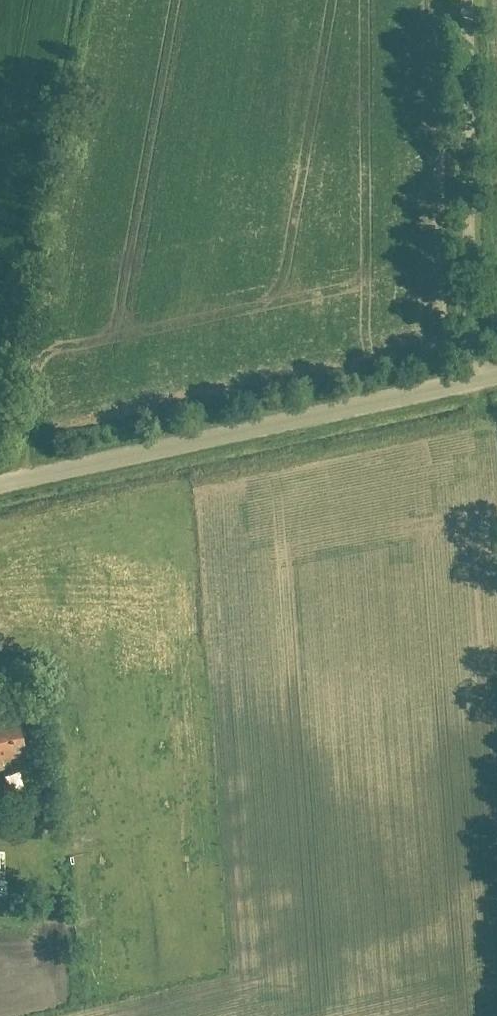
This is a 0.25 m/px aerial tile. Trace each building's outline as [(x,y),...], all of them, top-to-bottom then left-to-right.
[(27,767),(20,715),(0,717),(0,770),(27,767)]
